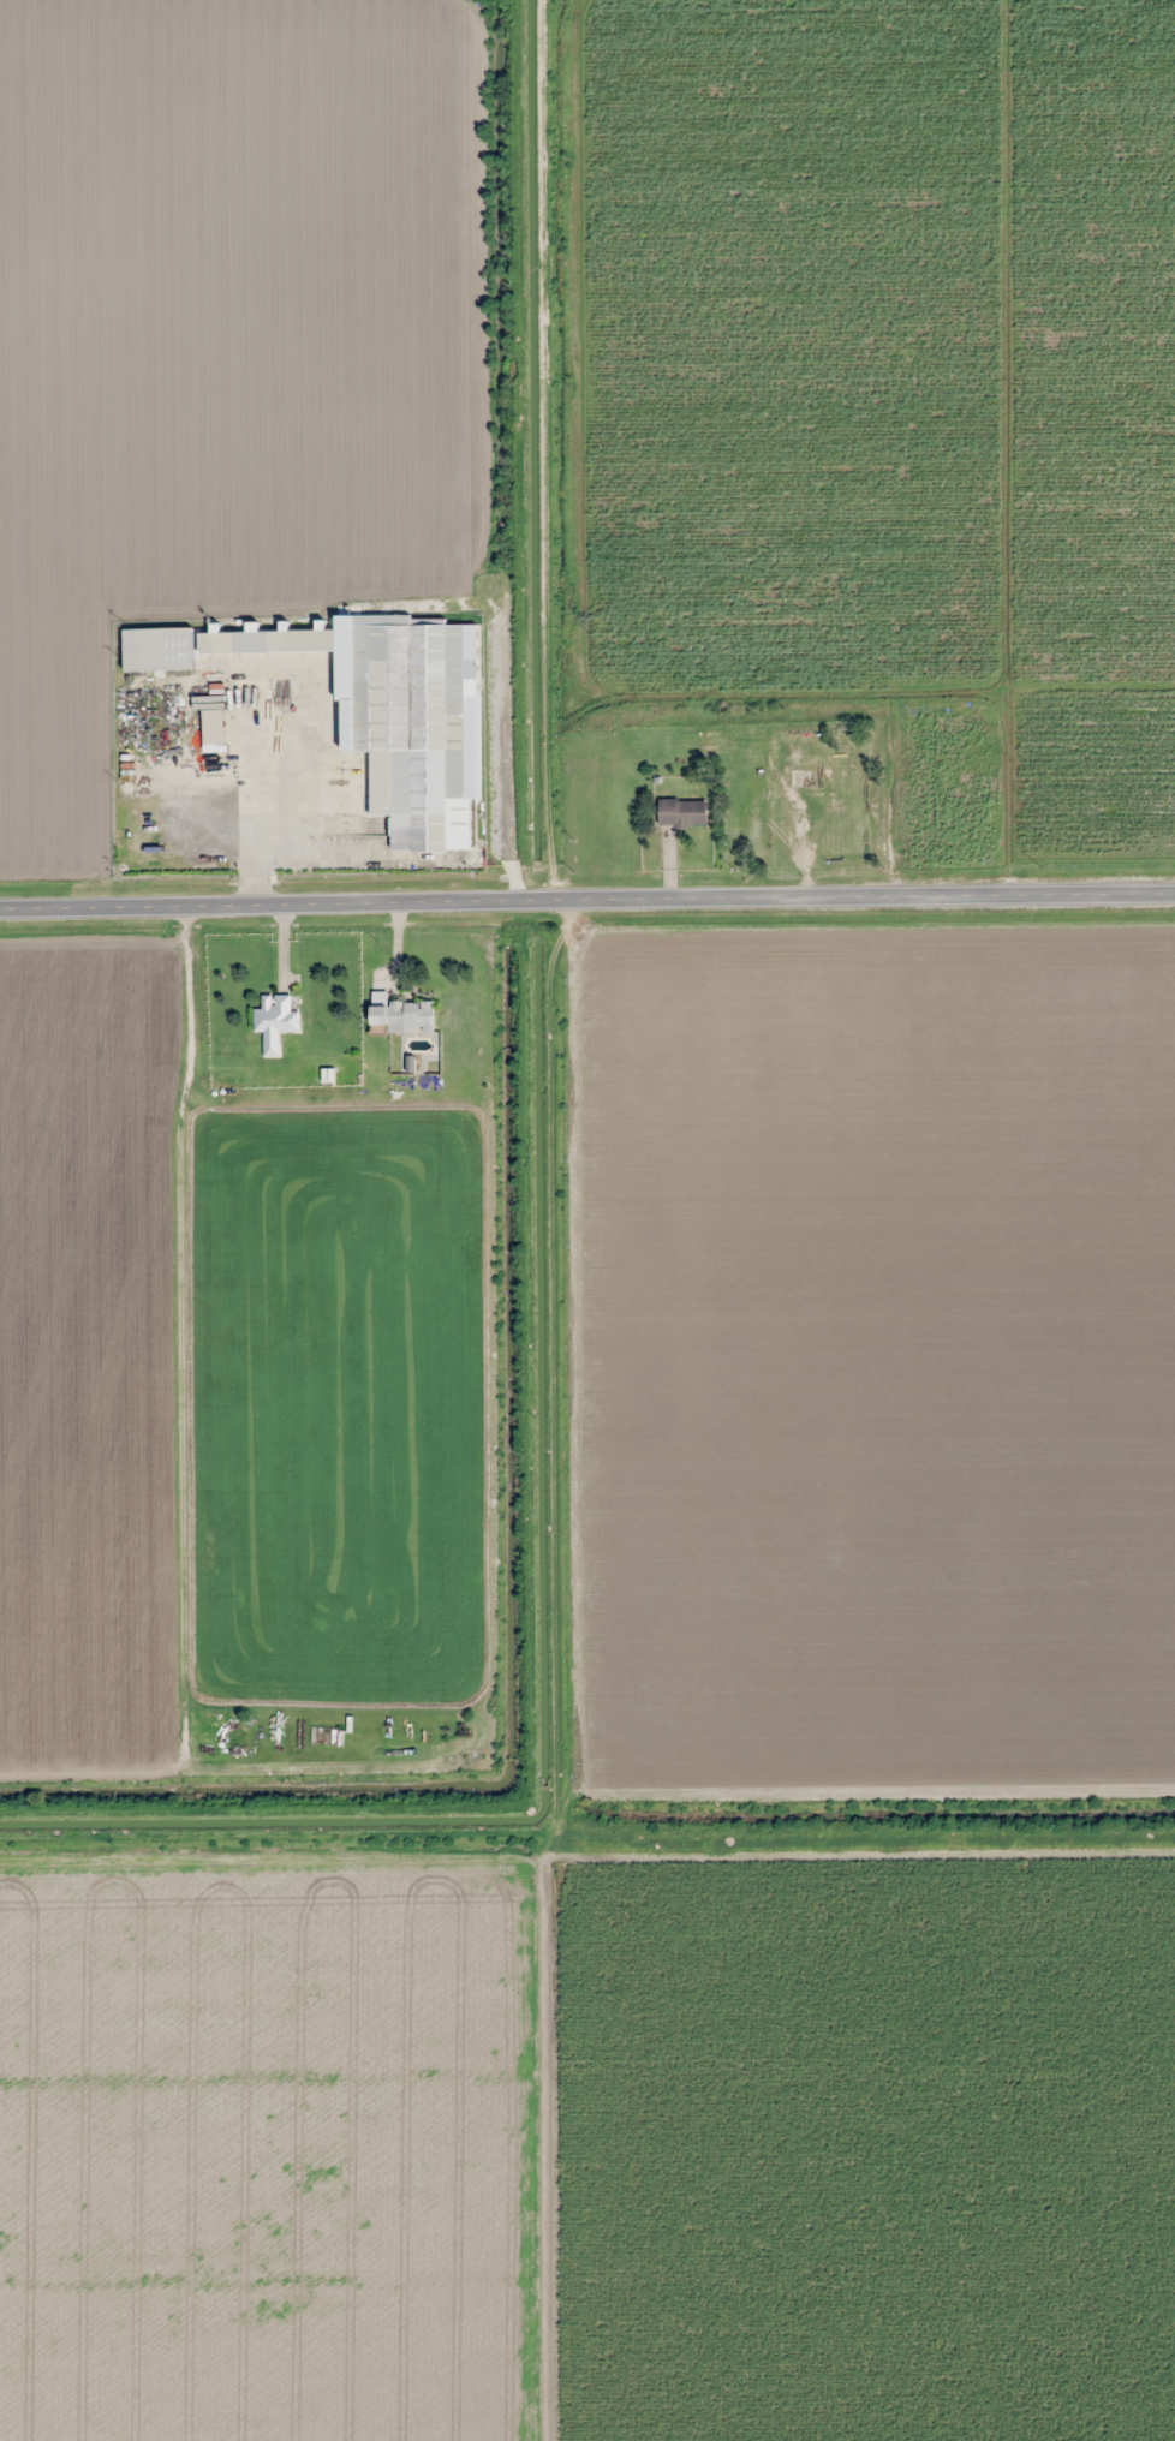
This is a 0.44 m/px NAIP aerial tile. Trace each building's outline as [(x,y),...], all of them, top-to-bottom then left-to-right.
[(353,616),(353,699),(343,699),(343,751),(371,751),(370,815),(391,815),(391,850),(447,851),(448,797),(466,797),(467,623),(446,623),(446,616),(353,616)] [(201,653),(338,650),(337,629),(327,629),(326,620),(316,620),(316,629),(289,630),(289,622),(281,622),(282,630),(259,631),(259,621),(247,622),(248,631),(221,632),(221,623),(211,623),(211,632),(200,632),(201,653)] [(194,669),(193,627),(124,629),(125,671),(194,669)] [(204,745),(225,745),(225,709),(204,709),(204,745)] [(707,799),(659,799),(659,825),(707,825),(707,799)] [(387,991),(372,991),(371,1033),(434,1033),(434,1001),(387,1000),(387,991)] [(291,995),(274,995),(274,1006),(254,1005),(254,1032),(264,1032),(264,1046),(280,1046),(280,1032),(299,1032),(299,1012),(291,1012),(291,995)]
